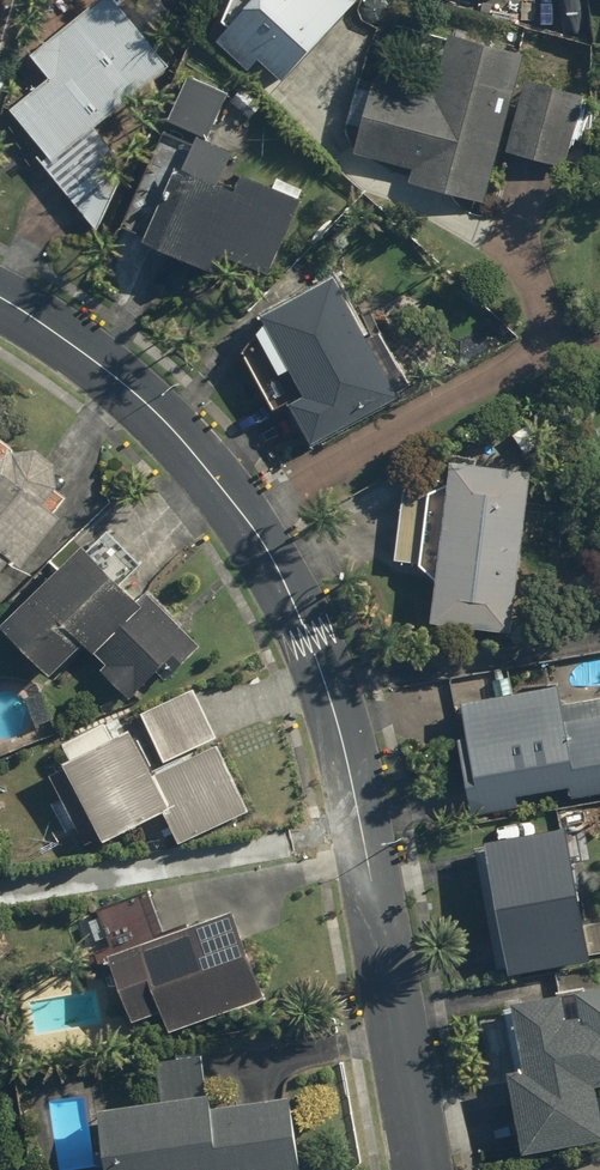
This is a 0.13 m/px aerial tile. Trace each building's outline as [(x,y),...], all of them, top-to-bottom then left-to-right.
[(16,0),(0,0),(0,53),(16,0)] [(96,229),(123,165),(94,130),(170,68),(149,43),(175,22),(157,0),(97,0),(30,57),(48,78),(7,112),(49,161),(42,167),(96,229)] [(281,82),(356,0),(355,0),(254,0),(217,40),(248,68),(256,59),(281,82)] [(408,183),(483,202),(520,55),(448,36),(433,95),(370,79),(350,154),(411,170),(408,183)] [(167,122),(206,138),(226,92),(187,76),(167,122)] [(582,95),(524,79),(504,151),(562,167),(582,95)] [(144,241),(215,270),(220,257),(269,278),(302,198),(238,171),(230,188),(219,183),(232,151),(196,136),(181,172),(175,169),(144,241)] [(379,326),(363,335),(332,279),(263,317),(304,391),(285,402),(310,448),(399,399),(395,392),(411,383),(379,326)] [(45,486),(55,473),(3,437),(0,441),(0,562),(10,569),(60,497),(45,486)] [(531,470),(446,460),(428,622),(513,631),(531,470)] [(146,594),(138,602),(80,545),(0,625),(0,629),(47,676),(81,646),(105,666),(100,671),(127,700),(155,672),(164,680),(199,646),(146,594)] [(193,692),(142,713),(161,761),(213,740),(193,692)] [(520,695),(461,700),(471,814),(516,809),(515,797),(566,793),(566,799),(599,796),(599,706),(599,700),(521,707),(520,695)] [(218,742),(153,775),(128,726),(108,736),(100,722),(61,742),(68,755),(57,760),(100,845),(163,814),(180,847),(252,810),(218,742)] [(591,956),(599,955),(599,921),(581,925),(563,833),(484,849),(508,976),(591,959),(591,956)] [(230,913),(164,936),(151,899),(110,914),(123,950),(104,957),(127,1025),(162,1012),(170,1035),(262,1003),(230,913)] [(595,1087),(599,1086),(599,985),(576,990),(581,1016),(567,1019),(562,993),(510,1003),(523,1071),(505,1075),(521,1159),(599,1144),(599,1117),(595,1087)] [(204,1095),(199,1053),(152,1059),(157,1101),(95,1109),(102,1169),(301,1169),(292,1096),(213,1106),(212,1094),(204,1095)]
